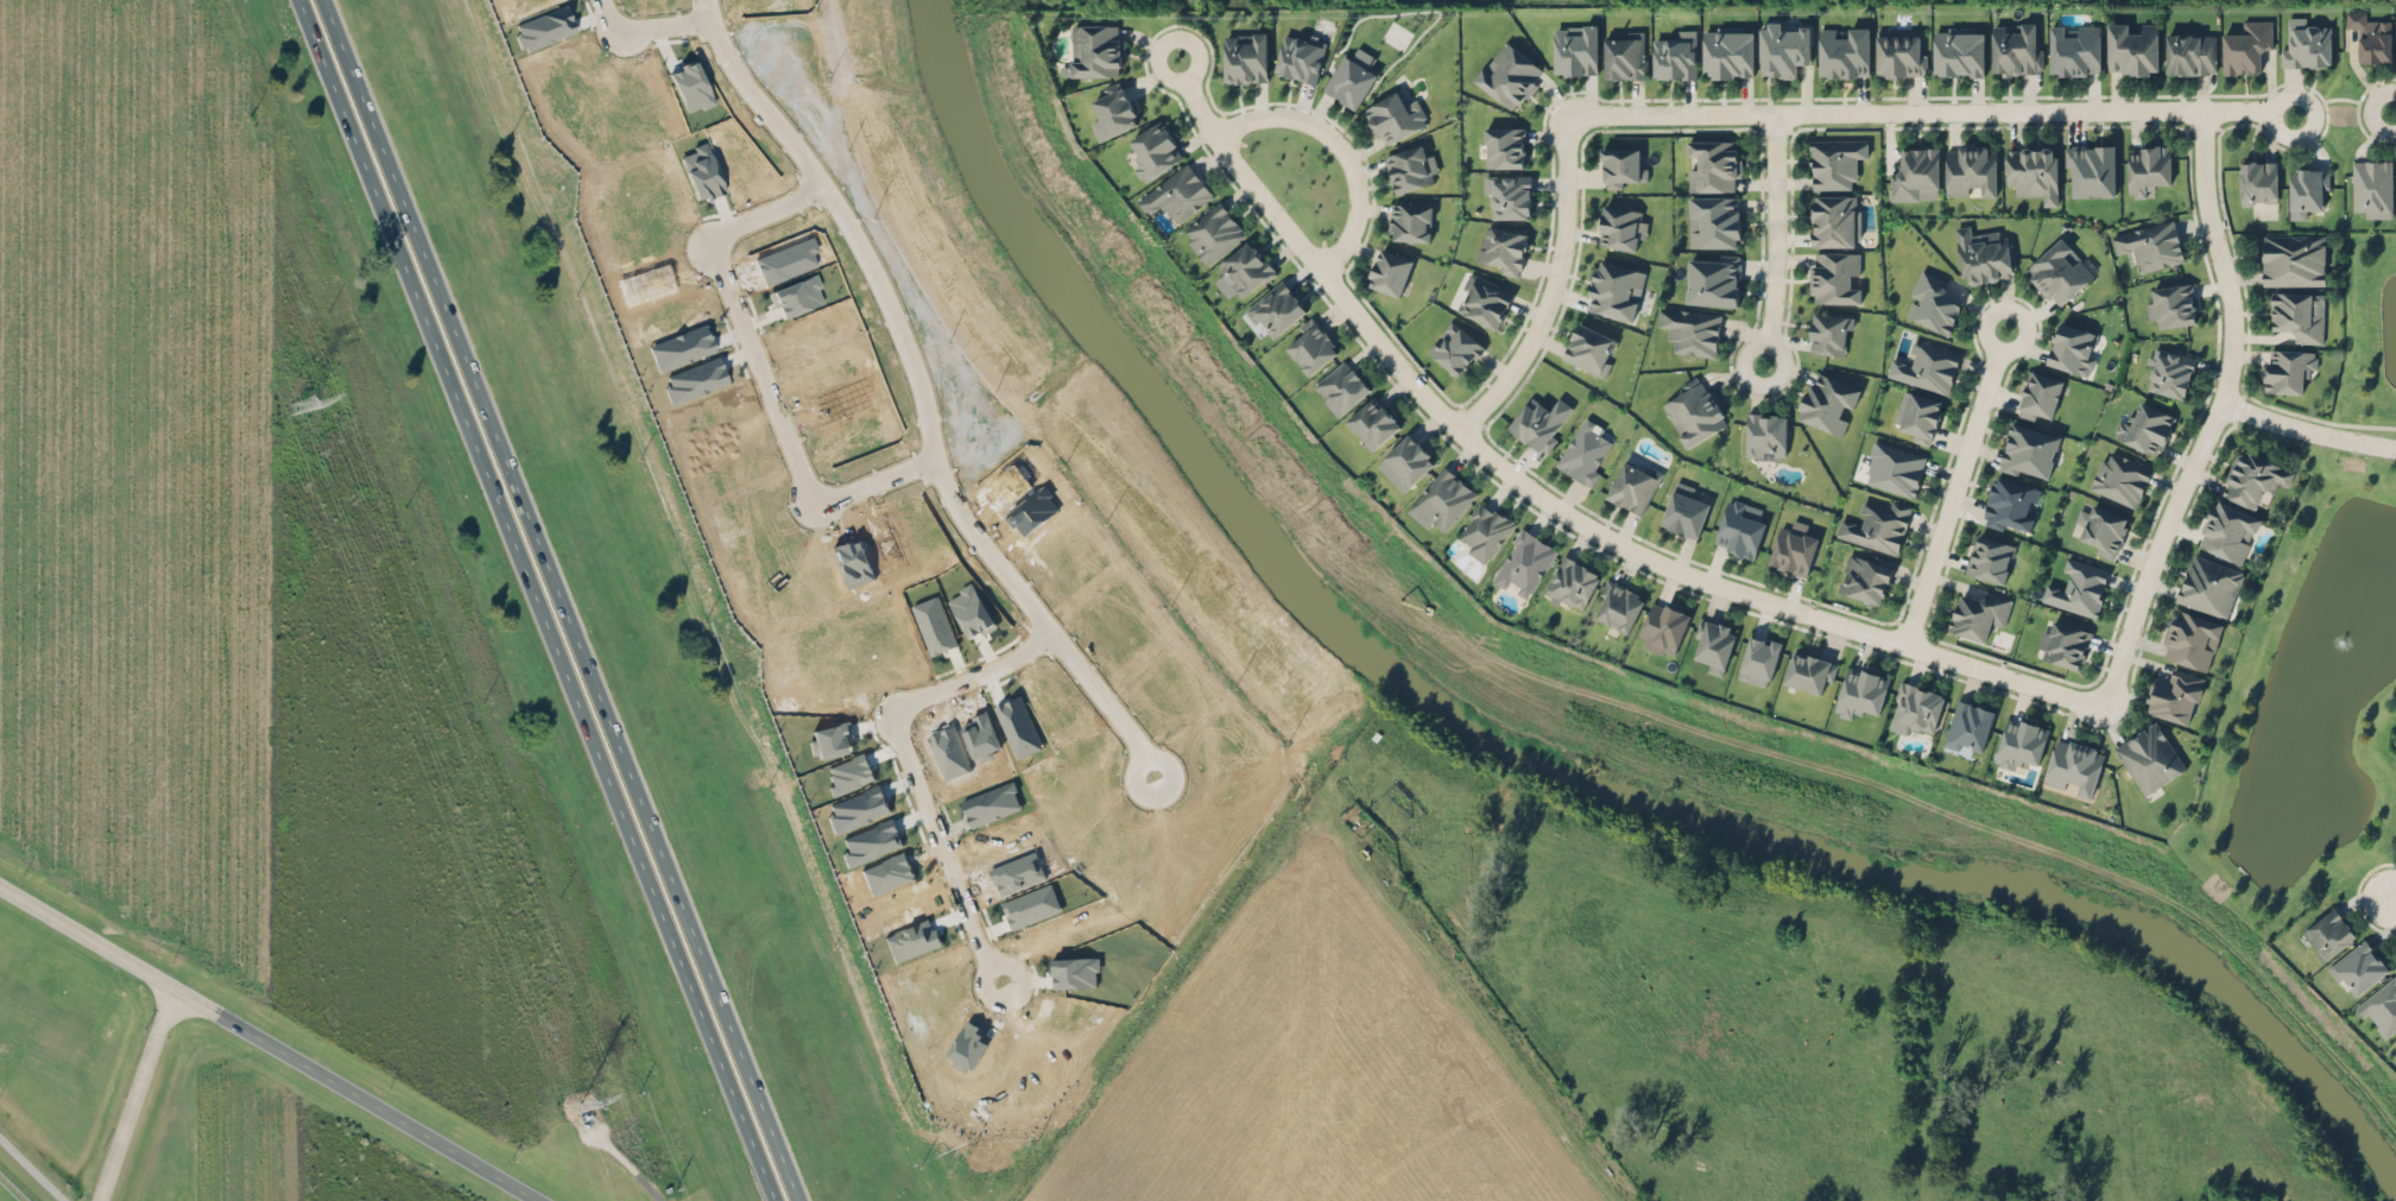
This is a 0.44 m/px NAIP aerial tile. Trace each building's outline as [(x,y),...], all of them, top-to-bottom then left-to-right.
[(2390,21),(2366,21),(2366,10),(2345,10),(2345,30),(2357,30),(2357,63),(2390,62),(2390,21)] [(2331,67),(2331,26),(2306,26),(2306,15),(2290,15),(2290,42),(2280,42),(2280,67),(2331,67)] [(2221,72),(2261,72),(2261,46),(2271,45),(2271,19),(2246,19),(2246,32),(2221,32),(2221,72)] [(1771,77),(1797,77),(1797,64),(1809,64),(1809,21),(1759,21),(1759,67),(1771,67),(1771,77)] [(2042,21),(1991,21),(1991,74),(2042,74),(2042,21)] [(2157,74),(2157,23),(2139,23),(2139,32),(2130,32),(2130,23),(2106,23),(2106,75),(2157,74)] [(1071,65),(1062,65),(1062,75),(1123,75),(1123,24),(1071,24),(1071,65)] [(1554,25),(1554,75),(1598,75),(1598,25),(1554,25)] [(1702,77),(1753,77),(1753,25),(1702,25),(1702,77)] [(2100,25),(2049,25),(2049,74),(2100,75),(2100,25)] [(1817,26),(1817,77),(1870,77),(1870,26),(1817,26)] [(1933,76),(1984,76),(1984,26),(1933,26),(1933,76)] [(1696,29),(1675,29),(1675,40),(1652,40),(1652,78),(1696,78),(1696,29)] [(1283,30),(1275,76),(1317,83),(1326,37),(1283,30)] [(1648,78),(1648,30),(1614,30),(1614,33),(1604,33),(1604,78),(1648,78)] [(1876,76),(1926,76),(1926,40),(1915,40),(1915,30),(1876,30),(1876,76)] [(1267,32),(1225,32),(1225,82),(1267,82),(1267,32)] [(2215,32),(2164,32),(2164,74),(2215,74),(2215,32)] [(1473,80),(1513,112),(1545,70),(1505,39),(1473,80)] [(1322,88),(1355,109),(1378,72),(1345,52),(1322,88)] [(1107,137),(1139,122),(1121,83),(1089,97),(1107,137)] [(1429,122),(1420,103),(1408,109),(1397,90),(1365,107),(1384,145),(1429,122)] [(1184,156),(1161,119),(1130,139),(1142,158),(1132,164),(1143,183),(1184,156)] [(1485,166),(1524,166),(1524,126),(1485,126),(1485,166)] [(1867,163),(1867,138),(1809,138),(1809,190),(1856,190),(1856,163),(1867,163)] [(1741,150),(1733,150),(1733,139),(1688,139),(1688,191),(1730,191),(1730,178),(1740,178),(1741,150)] [(1395,194),(1440,181),(1431,152),(1427,153),(1423,143),(1384,154),(1395,194)] [(1945,196),(1996,196),(1996,144),(1945,144),(1945,196)] [(2114,144),(2065,144),(2065,171),(2072,171),(2072,196),(2114,196),(2114,144)] [(2170,184),(2170,144),(2128,144),(2128,196),(2149,196),(2149,184),(2170,184)] [(2059,145),(2006,145),(2006,194),(2043,194),(2043,206),(2059,206),(2059,145)] [(1600,187),(1637,187),(1637,176),(1646,176),(1646,159),(1638,159),(1638,146),(1600,146),(1600,187)] [(1889,172),(1889,201),(1926,201),(1926,188),(1939,188),(1939,146),(1901,146),(1901,172),(1889,172)] [(2277,159),(2238,159),(2238,204),(2277,204),(2277,159)] [(2352,210),(2391,210),(2391,159),(2352,159),(2352,210)] [(1214,196),(1188,160),(1137,198),(1150,215),(1161,208),(1174,226),(1214,196)] [(2288,166),(2288,217),(2307,217),(2307,208),(2320,208),(2320,194),(2329,194),(2329,166),(2288,166)] [(1494,198),(1494,219),(1531,219),(1531,173),(1484,173),(1484,198),(1494,198)] [(1740,195),(1688,195),(1688,247),(1740,247),(1740,195)] [(1809,195),(1809,246),(1857,246),(1857,195),(1809,195)] [(1181,232),(1208,265),(1246,233),(1219,200),(1181,232)] [(1431,204),(1391,203),(1390,240),(1430,240),(1431,204)] [(1597,244),(1642,251),(1648,210),(1602,204),(1597,244)] [(2174,219),(2111,233),(2117,255),(2131,252),(2136,272),(2185,261),(2174,219)] [(1522,276),(1528,232),(1483,225),(1478,260),(1491,261),(1490,271),(1522,276)] [(1955,227),(1962,284),(2016,277),(2009,232),(1971,238),(1968,225),(1955,227)] [(2325,234),(2261,234),(2261,285),(2325,285),(2325,234)] [(2059,309),(2095,273),(2079,255),(2072,263),(2063,254),(2072,246),(2061,235),(2023,271),(2059,309)] [(1240,297),(1275,270),(1251,239),(1216,266),(1240,297)] [(1401,296),(1414,259),(1379,247),(1366,284),(1401,296)] [(1809,252),(1810,303),(1860,302),(1860,286),(1851,286),(1851,277),(1859,277),(1859,251),(1809,252)] [(1686,303),(1738,305),(1740,258),(1688,255),(1686,303)] [(1635,321),(1640,293),(1642,293),(1646,270),(1597,258),(1585,309),(1635,321)] [(1964,301),(1942,292),(1947,279),(1921,267),(1901,315),(1949,335),(1964,301)] [(1498,328),(1513,290),(1469,272),(1454,310),(1498,328)] [(1246,310),(1272,339),(1308,308),(1282,278),(1246,310)] [(2155,285),(2156,299),(2147,301),(2148,317),(2158,317),(2158,325),(2195,323),(2193,283),(2155,285)] [(2271,329),(2295,329),(2295,342),(2322,343),(2324,292),(2271,291),(2271,329)] [(1717,356),(1721,312),(1660,306),(1657,328),(1670,329),(1668,352),(1717,356)] [(1808,352),(1847,356),(1853,316),(1813,311),(1808,352)] [(1316,373),(1338,341),(1306,318),(1283,350),(1316,373)] [(1427,350),(1460,378),(1485,346),(1452,318),(1427,350)] [(1620,340),(1576,320),(1560,358),(1604,378),(1620,340)] [(2059,321),(2046,364),(2088,377),(2100,333),(2059,321)] [(1948,394),(1960,352),(1917,340),(1911,361),(1892,355),(1886,377),(1948,394)] [(2186,399),(2195,355),(2154,347),(2144,390),(2186,399)] [(2265,348),(2263,392),(2302,393),(2303,371),(2316,372),(2316,350),(2265,348)] [(1371,390),(1346,359),(1313,385),(1336,416),(1371,390)] [(2016,416),(2038,423),(2041,413),(2053,417),(2063,379),(2029,368),(2016,416)] [(1795,417),(1842,435),(1851,413),(1852,413),(1861,387),(1813,369),(1795,417)] [(1713,384),(1702,388),(1698,379),(1660,397),(1683,447),(1731,424),(1713,384)] [(1897,436),(1932,445),(1943,399),(1909,391),(1897,436)] [(1506,429),(1544,455),(1561,432),(1556,429),(1573,405),(1559,396),(1550,406),(1532,392),(1506,429)] [(1371,450),(1399,425),(1374,396),(1345,419),(1371,450)] [(2176,416),(2141,400),(2131,422),(2119,416),(2111,436),(2157,456),(2176,416)] [(1785,412),(1746,412),(1746,457),(1785,457),(1785,412)] [(1588,486),(1617,434),(1583,416),(1555,468),(1588,486)] [(1997,468),(2047,481),(2060,434),(2010,421),(1997,468)] [(1384,456),(1411,483),(1436,459),(1409,431),(1384,456)] [(1861,483),(1916,497),(1926,453),(1872,440),(1861,483)] [(2294,469),(2239,445),(2218,493),(2261,512),(2271,486),(2284,492),(2294,469)] [(2088,488),(2137,507),(2152,467),(2113,451),(2110,460),(2100,456),(2088,488)] [(1663,470),(1638,460),(1636,464),(1623,459),(1606,498),(1643,516),(1663,470)] [(1478,492),(1444,463),(1410,505),(1443,532),(1478,492)] [(2042,487),(1993,474),(1980,522),(2029,535),(2036,508),(2042,487)] [(1708,504),(1694,499),(1698,488),(1675,480),(1660,525),(1698,538),(1708,504)] [(1755,558),(1765,522),(1745,514),(1749,502),(1728,497),(1713,546),(1755,558)] [(2213,497),(2194,546),(2242,564),(2262,516),(2213,497)] [(1460,530),(1467,535),(1460,545),(1486,564),(1517,522),(1484,498),(1460,530)] [(1911,505),(1886,499),(1884,507),(1863,502),(1858,519),(1840,514),(1835,538),(1898,554),(1911,505)] [(2076,546),(2116,558),(2130,517),(2091,504),(2076,546)] [(1557,546),(1521,525),(1492,579),(1529,599),(1557,546)] [(1817,535),(1779,525),(1769,565),(1807,576),(1817,535)] [(1965,573),(2004,583),(2016,544),(1977,532),(1965,573)] [(1883,605),(1894,560),(1848,549),(1838,594),(1883,605)] [(2244,569),(2189,552),(2174,601),(2229,618),(2244,569)] [(1542,594),(1580,614),(1601,573),(1563,554),(1542,594)] [(2111,569),(2068,556),(2061,582),(2047,579),(2040,602),(2097,619),(2111,569)] [(1646,596),(1607,577),(1597,596),(1606,601),(1597,619),(1627,634),(1646,596)] [(1958,594),(1947,631),(1985,641),(1991,619),(2005,622),(2012,598),(1986,590),(1984,601),(1958,594)] [(1689,611),(1651,599),(1637,645),(1676,656),(1689,611)] [(2223,622),(2173,607),(2157,656),(2208,671),(2223,622)] [(1703,656),(1700,669),(1724,675),(1737,627),(1703,618),(1694,653),(1703,656)] [(2092,631),(2055,619),(2053,630),(2043,626),(2036,647),(2040,649),(2037,657),(2079,670),(2092,631)] [(1739,678),(1771,685),(1779,640),(1747,634),(1739,678)] [(1822,684),(1831,688),(1838,662),(1794,649),(1783,682),(1820,693),(1822,684)] [(1890,675),(1846,664),(1834,714),(1853,719),(1856,708),(1879,714),(1890,675)] [(2205,676),(2168,666),(2166,677),(2152,674),(2143,713),(2192,725),(2205,676)] [(1945,690),(1899,679),(1888,728),(1911,733),(1913,725),(1935,731),(1945,690)] [(1994,707),(1955,697),(1943,745),(1983,754),(1994,707)] [(1993,764),(2013,769),(2016,758),(2040,765),(2049,726),(2006,714),(1993,764)] [(2187,767),(2155,719),(2112,746),(2144,795),(2187,767)] [(2091,798),(2105,748),(2055,734),(2042,783),(2063,789),(2066,780),(2080,784),(2078,795),(2091,798)] [(2300,933),(2322,962),(2357,935),(2334,905),(2300,933)] [(2390,972),(2366,937),(2327,965),(2351,998),(2390,972)] [(2384,1041),(2395,1030),(2395,970),(2354,1006),(2384,1041)]
